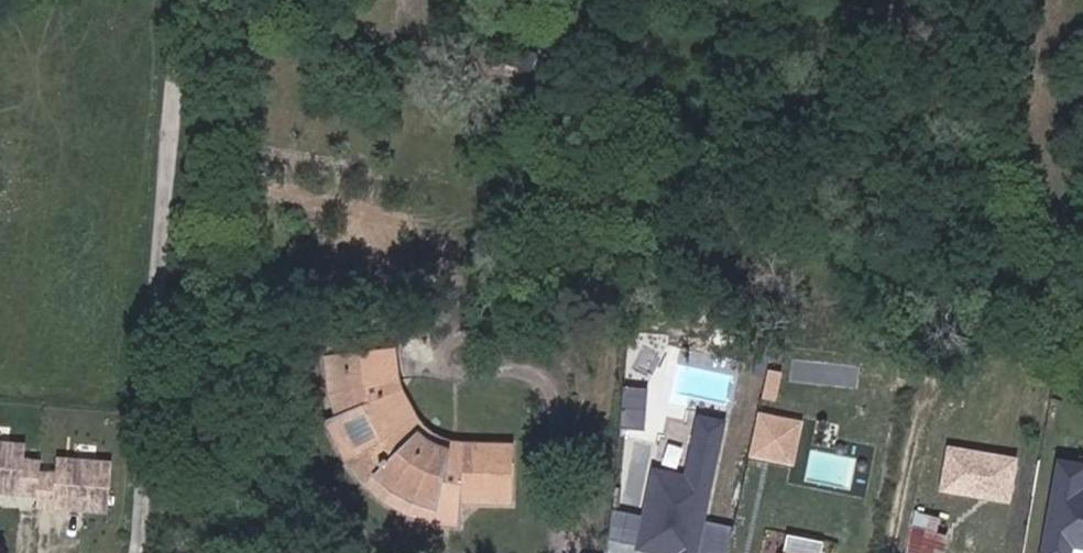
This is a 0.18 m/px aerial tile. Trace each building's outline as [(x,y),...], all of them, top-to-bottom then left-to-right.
[(458,502),(479,502),(481,513),(538,505),(530,446),(475,451),(442,453),(442,460),(427,455),(396,430),(406,414),(393,384),(389,346),(322,354),(331,419),(322,423),(326,441),(341,477),(356,500),(374,486),(427,513),(455,518),(458,502)] [(646,429),(649,387),(624,385),(621,427),(646,429)] [(801,418),(757,411),(749,458),(793,465),(801,418)] [(424,434),(406,414),(396,430),(427,455),(442,460),(442,453),(475,451),(474,439),(438,441),(424,434)] [(726,423),(693,416),(680,477),(652,471),(643,516),(616,510),(610,539),(637,545),(635,552),(729,552),(734,527),(705,521),(726,423)] [(43,459),(27,457),(28,442),(0,439),(0,488),(40,492),(42,470),(43,459)] [(1018,457),(949,445),(940,493),(1010,505),(1018,457)] [(109,510),(114,462),(60,456),(58,472),(42,470),(40,492),(38,503),(109,510)] [(1041,552),(1082,552),(1082,466),(1057,461),(1041,552)] [(486,546),(481,513),(479,502),(458,502),(455,518),(427,513),(374,486),(356,500),(368,511),(396,527),(430,539),(486,546)] [(910,552),(944,552),(948,530),(916,523),(910,552)] [(830,550),(827,545),(799,539),(794,542),(792,552),(829,552),(830,550)]
